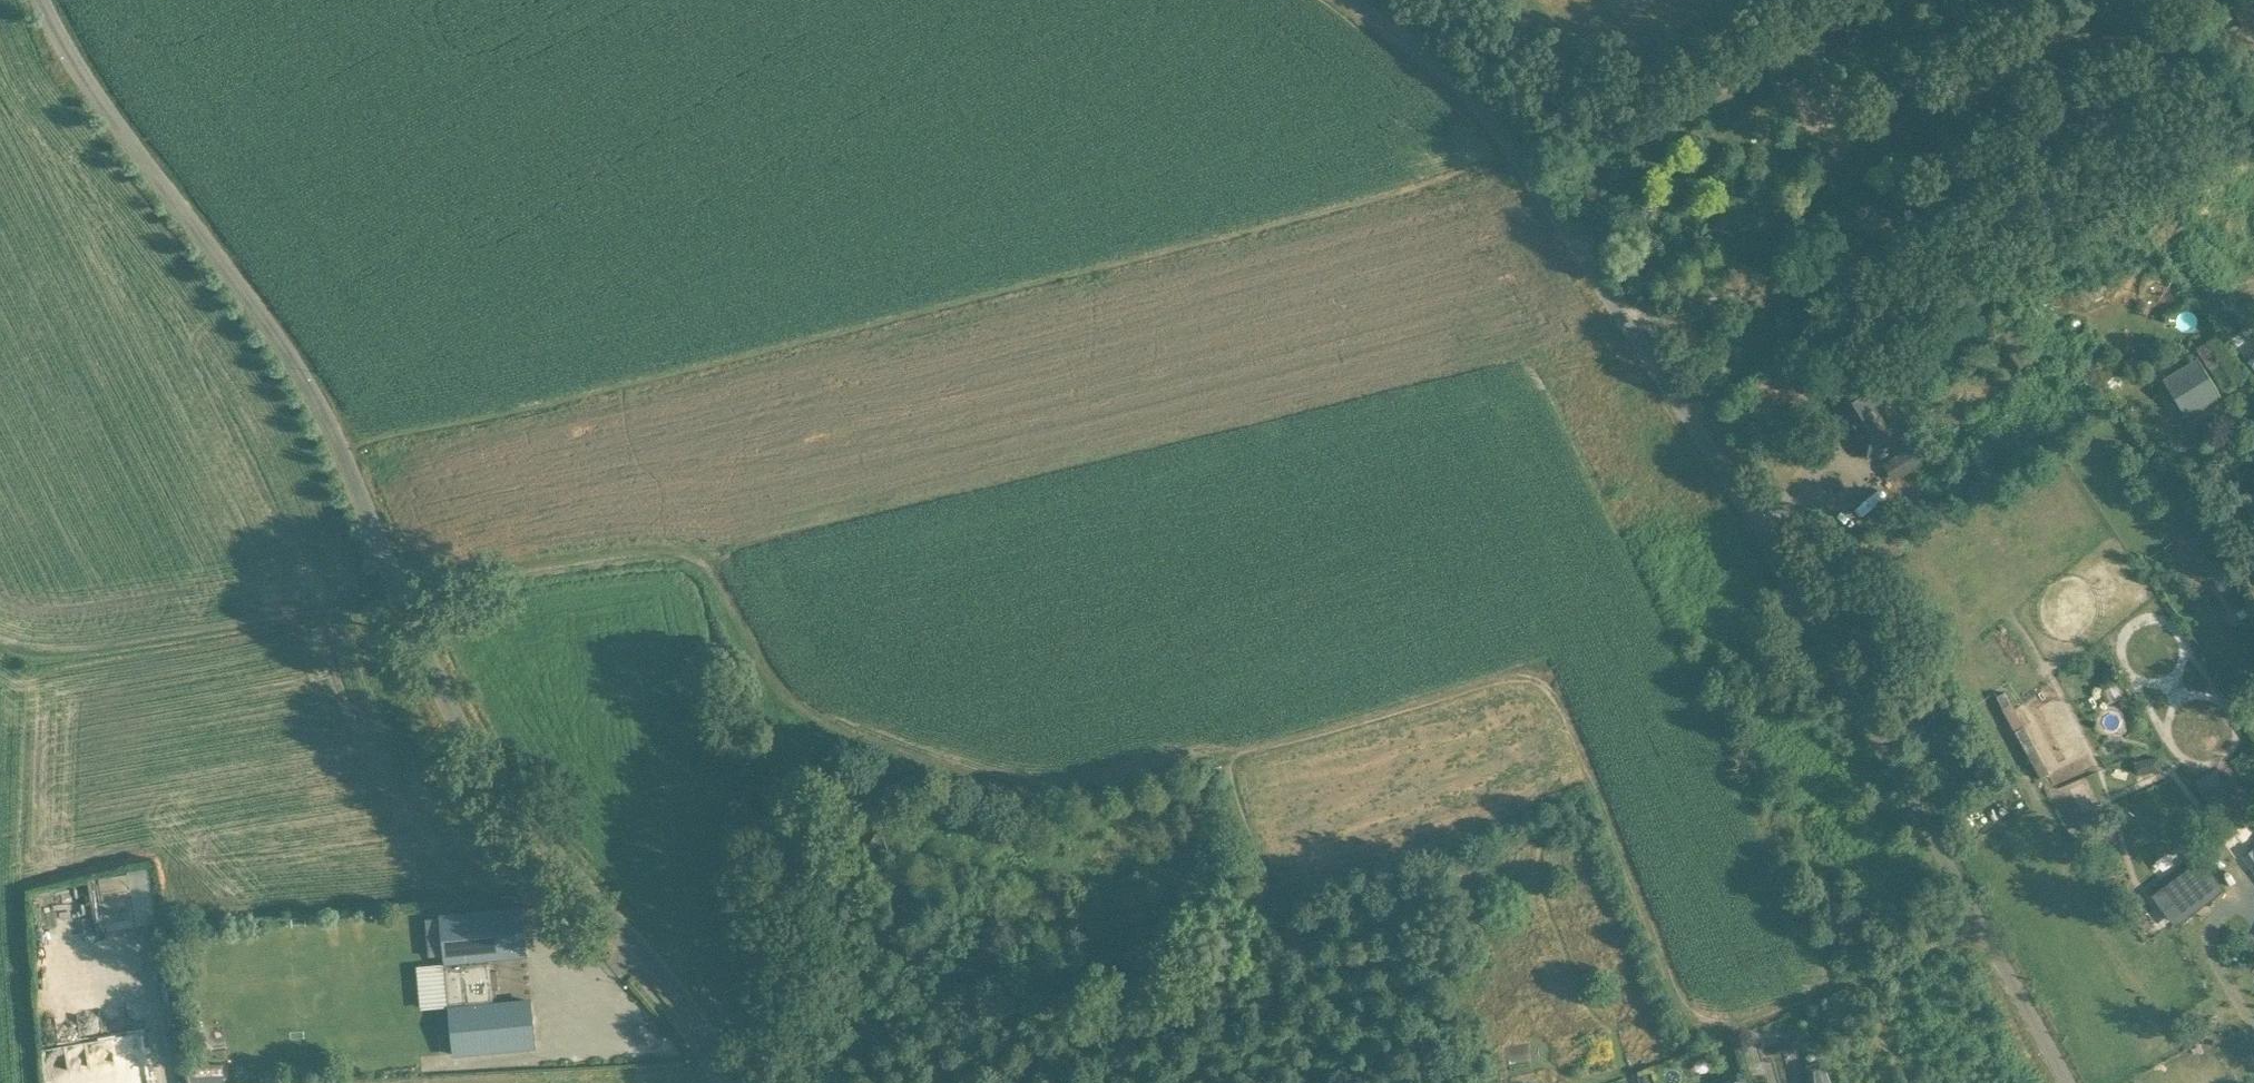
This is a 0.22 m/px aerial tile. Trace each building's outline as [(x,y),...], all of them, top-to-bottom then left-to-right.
[(2009,331),(1995,341),(2016,369),(2030,359),(2009,331)] [(2243,376),(2217,335),(2196,348),(2222,389),(2243,376)] [(2098,365),(2089,355),(2077,366),(2086,376),(2083,377),(2111,409),(2121,401),(2105,383),(2115,375),(2103,361),(2098,365)] [(2162,376),(2186,417),(2221,396),(2197,356),(2162,376)] [(1830,396),(1867,454),(1894,437),(1874,405),(1887,397),(1870,370),(1830,396)] [(1889,462),(1898,476),(1909,469),(1900,454),(1889,462)] [(2111,675),(2099,681),(2103,689),(2116,683),(2111,675)] [(2050,773),(2025,725),(2024,725),(2015,730),(2040,778),(2050,773)] [(2161,768),(2160,757),(2147,758),(2148,765),(2154,769),(2161,768)] [(2200,860),(2157,892),(2179,921),(2222,888),(2200,860)] [(441,918),(427,919),(430,949),(444,948),(445,960),(450,1009),(454,1052),(535,1044),(531,1001),(493,1005),(492,989),(497,988),(495,971),(490,972),(488,956),(526,952),(522,909),(441,917),(441,918)] [(1823,1061),(1811,1064),(1813,1079),(1809,1080),(1810,1082),(1832,1082),(1823,1061)] [(1651,1073),(1639,1077),(1641,1082),(1654,1082),(1651,1073)]
